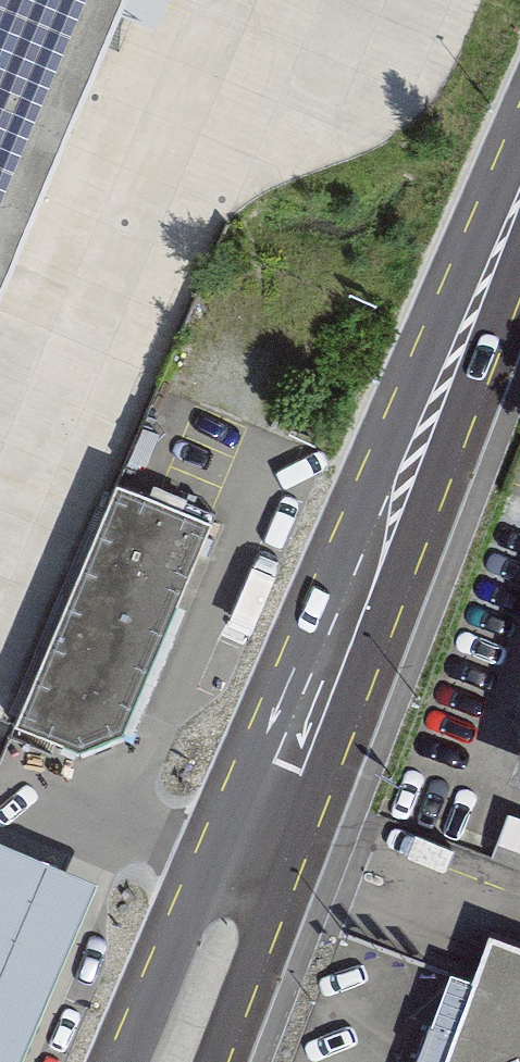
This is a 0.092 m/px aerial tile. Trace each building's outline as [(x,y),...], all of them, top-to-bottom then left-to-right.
[(120,0),(0,0),(0,282),(120,0)] [(212,522),(117,482),(14,724),(79,751),(123,733),(212,522)] [(0,840),(0,1061),(20,1061),(97,881),(0,840)] [(490,940),(446,1061),(519,1061),(519,951),(490,940)]
